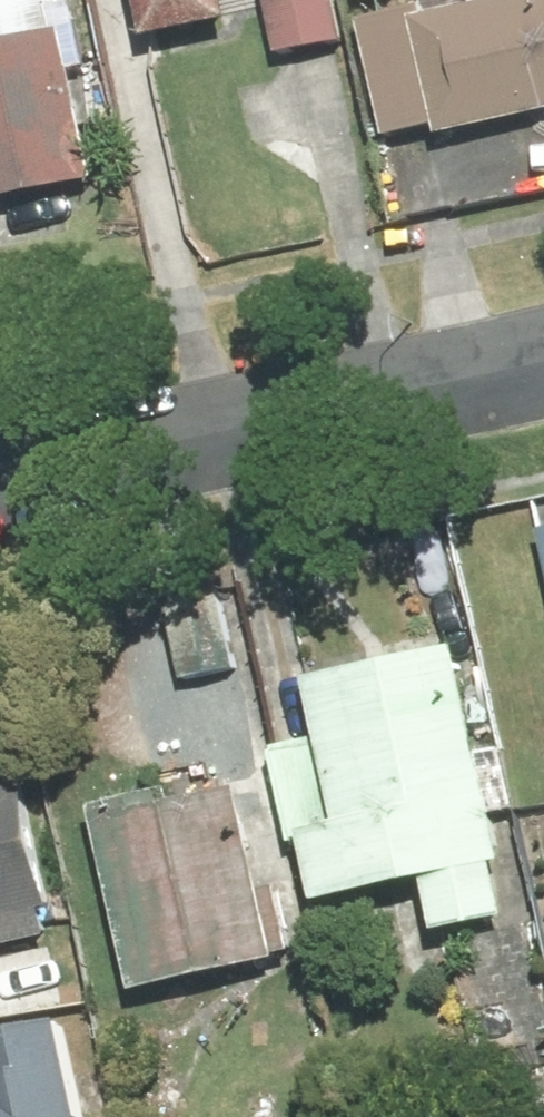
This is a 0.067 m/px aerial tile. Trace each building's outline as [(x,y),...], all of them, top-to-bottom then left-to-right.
[(94,188),(61,34),(50,37),(43,0),(0,0),(0,208),(94,188)] [(141,46),(229,28),(224,0),(132,0),(141,46)] [(273,59),(342,45),(333,0),(261,0),(273,59)] [(358,27),(384,141),(432,131),(435,145),(543,121),(543,0),(522,0),(422,22),(420,13),(358,27)] [(536,531),(543,569),(543,530),(536,531)] [(211,588),(162,599),(181,683),(230,672),(211,588)] [(501,865),(450,651),(301,686),(313,738),(263,750),(287,850),(299,847),(313,906),(421,880),(435,938),(506,921),(493,867),(501,865)] [(52,941),(14,769),(0,772),(0,952),(52,941)] [(236,779),(86,811),(126,997),(289,962),(274,890),(260,892),(236,779)] [(0,1109),(0,1116),(108,1116),(84,1000),(10,1015),(28,1103),(0,1109)]
